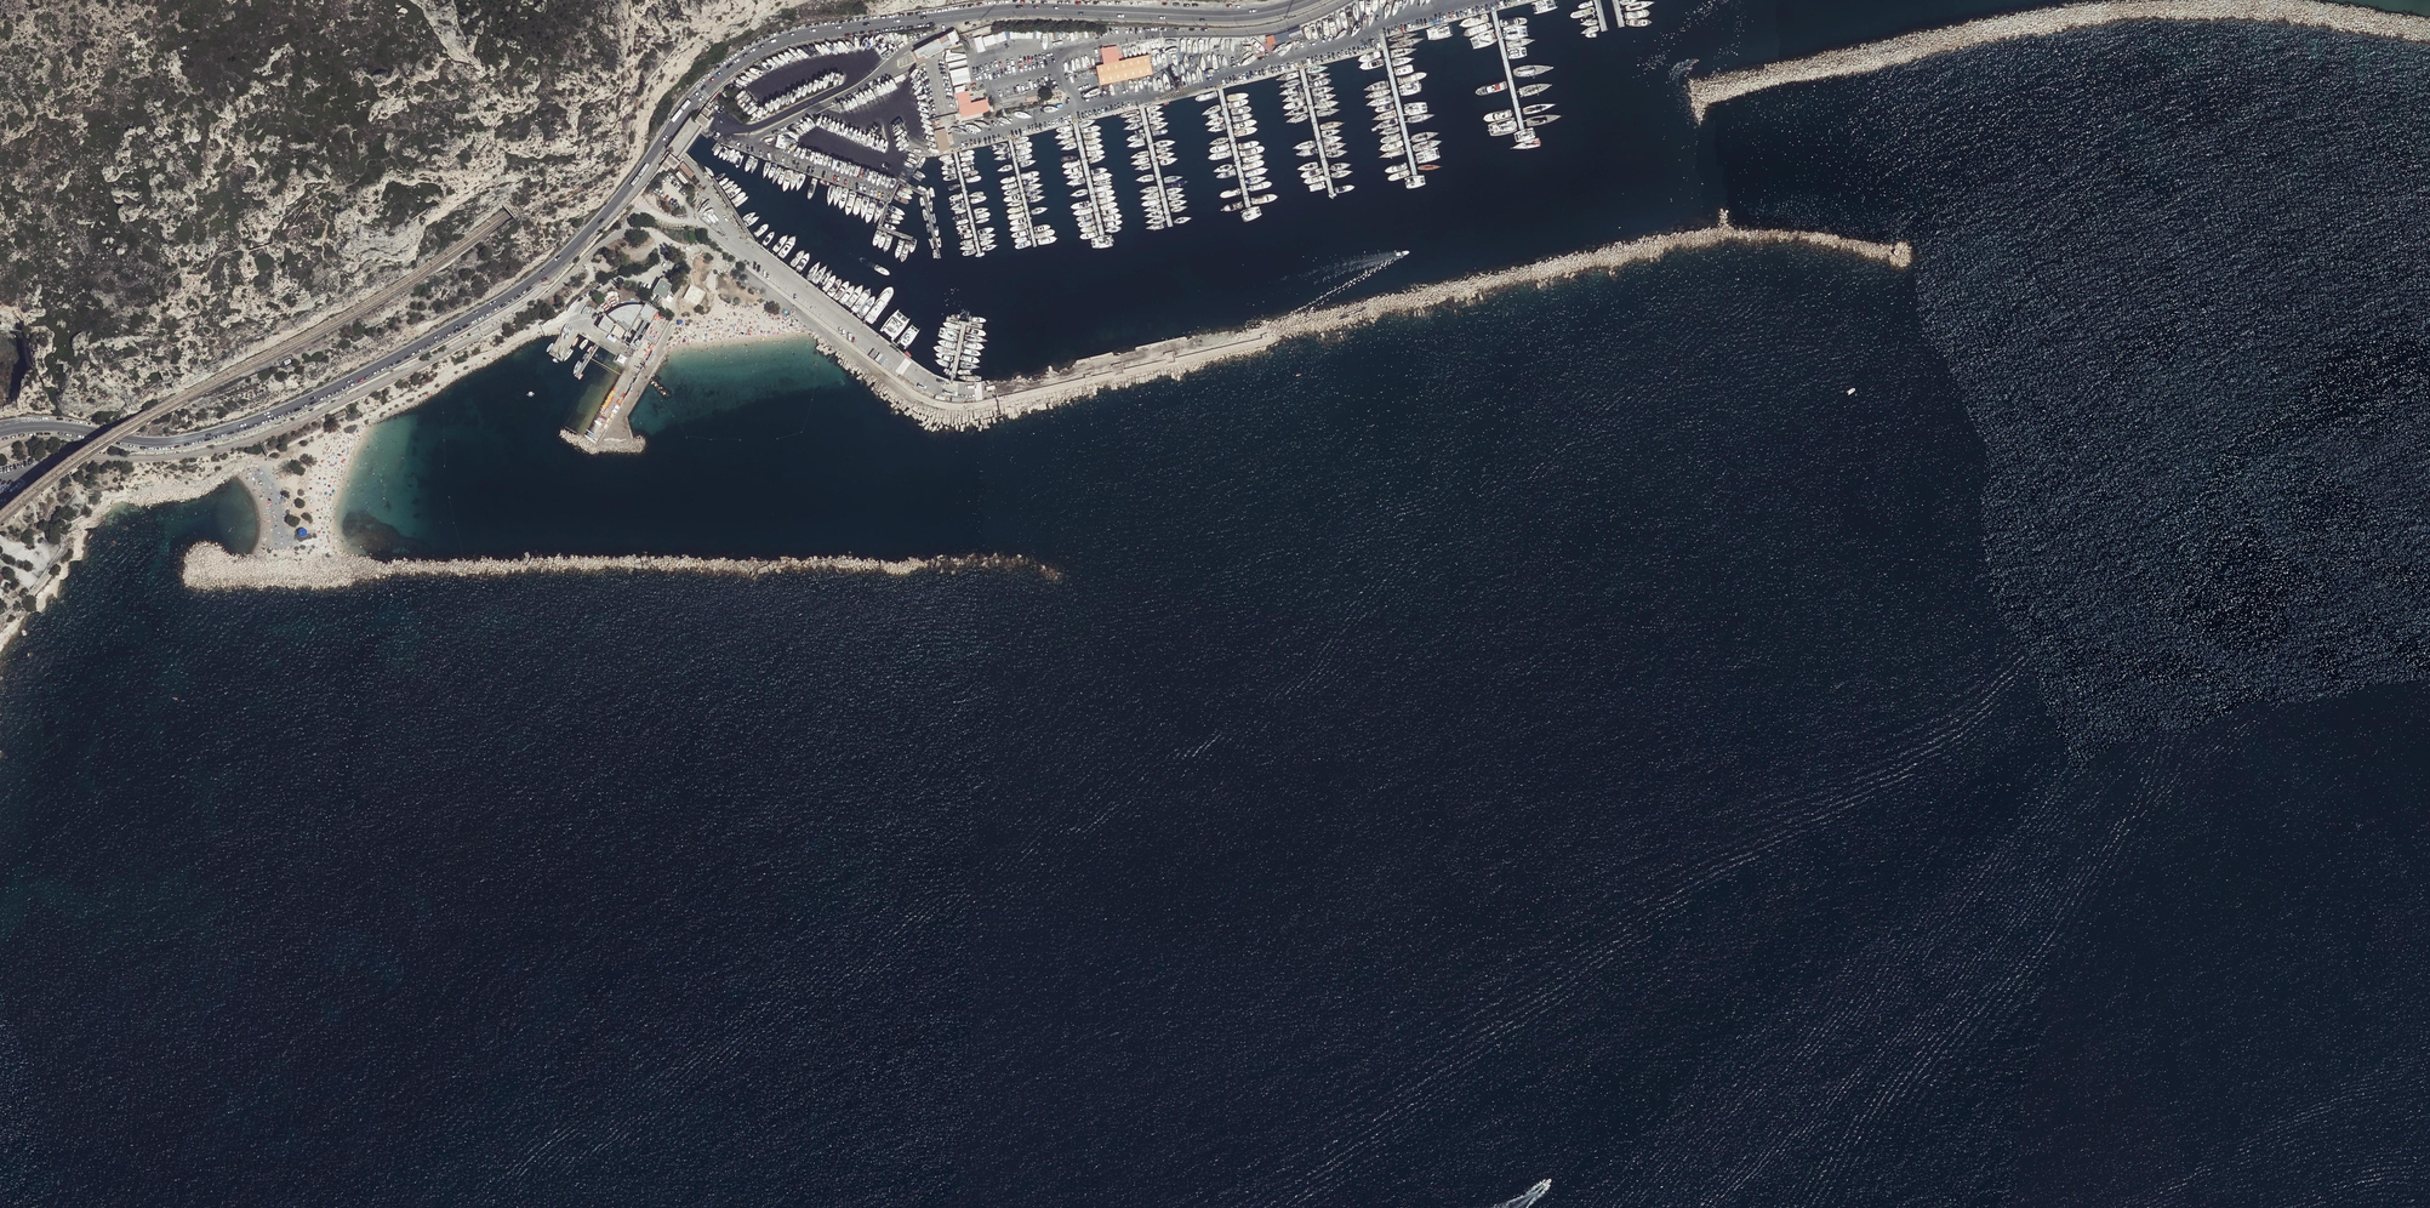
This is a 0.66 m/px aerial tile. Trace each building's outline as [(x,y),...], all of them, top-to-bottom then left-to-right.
[(925,52),(927,55),(947,46),(960,39),(958,36),(955,29),(916,49),(919,55),(925,52)] [(1289,30),(1267,37),(1270,45),(1292,39),(1289,30)] [(1012,39),(1010,31),(984,36),(986,44),(1012,39)] [(967,53),(948,57),(954,85),(973,81),(967,53)] [(1097,66),(1101,84),(1152,73),(1148,55),(1097,66)] [(961,110),(962,116),(990,109),(987,97),(972,101),(969,89),(956,93),(961,110)] [(769,106),(778,110),(781,104),(772,100),(769,106)] [(707,105),(702,112),(708,115),(712,109),(710,107),(707,105)] [(702,112),(698,118),(704,123),(708,126),(712,119),(708,115),(702,112)] [(669,150),(672,152),(698,118),(693,114),(690,117),(667,148),(669,150)] [(937,130),(943,150),(953,147),(946,127),(937,130)] [(780,135),(778,146),(787,148),(789,137),(780,135)] [(672,152),(668,158),(673,162),(677,164),(682,160),(679,157),(672,152)] [(664,163),(663,165),(665,167),(667,168),(673,162),(668,158),(664,163)] [(663,283),(656,295),(664,300),(669,298),(671,299),(674,295),(672,293),(674,289),(663,283)] [(604,316),(598,326),(624,341),(631,328),(637,332),(630,344),(637,349),(659,310),(645,304),(644,305),(637,304),(621,307),(608,314),(604,316)] [(1175,360),(1174,352),(1165,354),(1166,361),(1167,366),(1176,364),(1176,363),(1175,360)] [(618,353),(614,361),(623,366),(628,358),(618,353)] [(1123,371),(1122,363),(1113,365),(1114,373),(1115,377),(1124,375),(1124,374),(1123,371)] [(1092,377),(1091,374),(1085,376),(1086,383),(1093,382),(1092,377)]
